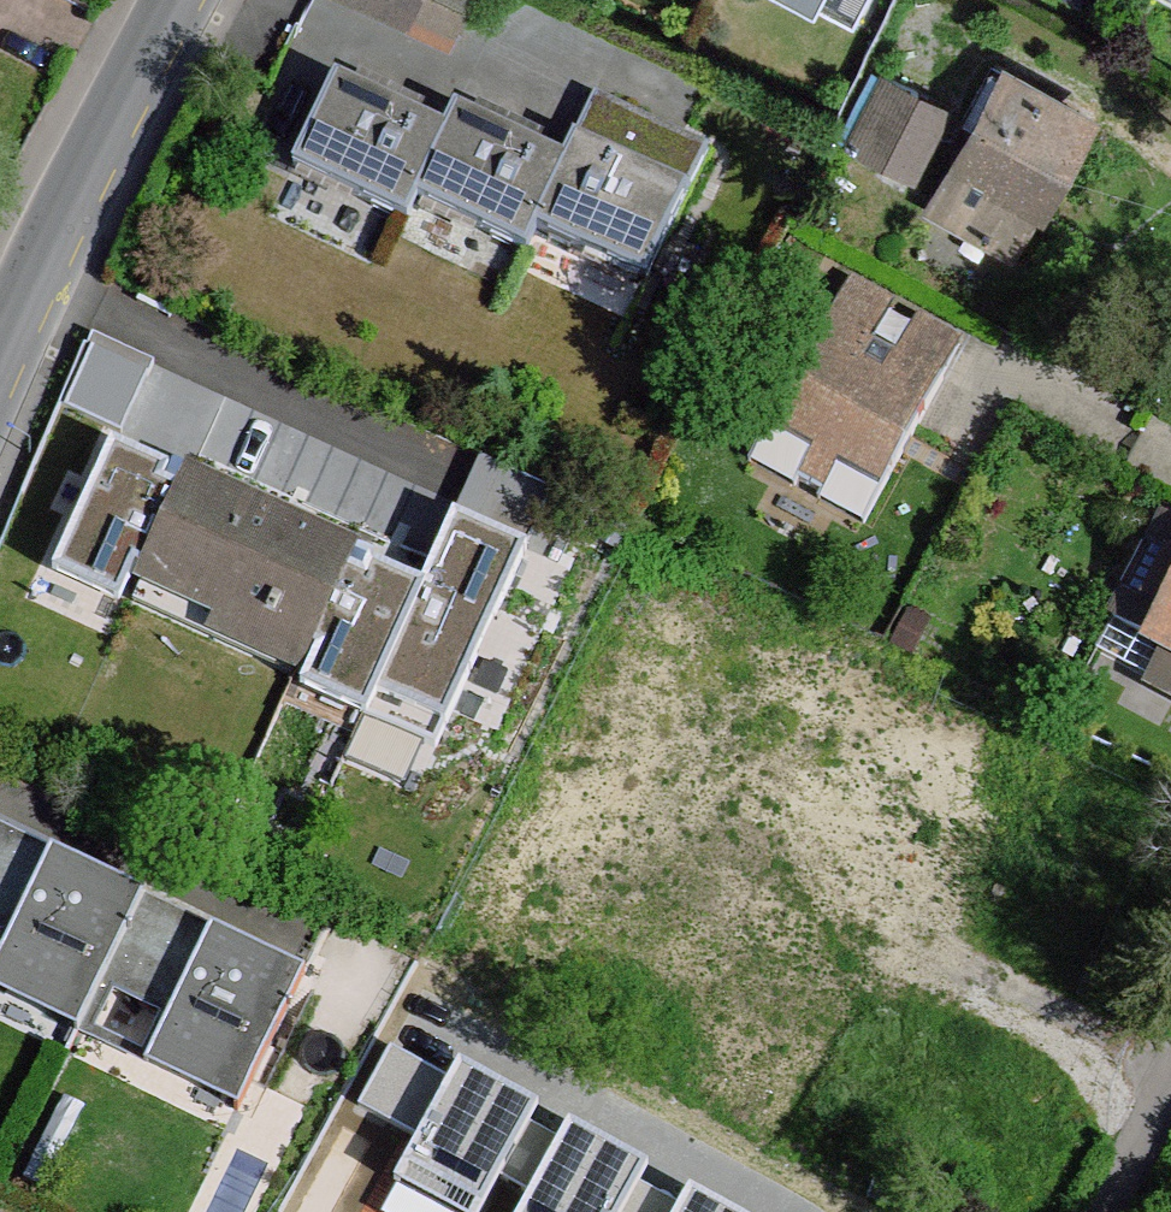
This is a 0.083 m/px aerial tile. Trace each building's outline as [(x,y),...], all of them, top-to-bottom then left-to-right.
[(405,18),(412,3),(414,0),(365,0),(405,18)] [(412,3),(459,23),(469,0),(414,0),(412,3)] [(854,35),(872,0),(789,0),(854,35)] [(919,93),(882,75),(849,144),(885,160),(919,93)] [(1008,75),(937,208),(1006,244),(1077,114),(1008,75)] [(443,133),(336,81),(296,166),(406,221),(415,198),(443,133)] [(953,108),(919,93),(885,160),(920,175),(953,108)] [(453,109),(443,133),(415,198),(526,251),(535,228),(564,162),(453,109)] [(574,141),(564,162),(535,228),(646,282),(708,151),(627,112),(603,155),(574,141)] [(827,319),(875,345),(895,304),(851,280),(827,319)] [(899,358),(942,381),(964,340),(921,317),(899,358)] [(875,345),(827,319),(768,428),(882,488),(942,381),(899,358),(875,345)] [(152,360),(95,335),(66,402),(123,427),(152,360)] [(882,488),(768,428),(753,460),(864,520),(882,488)] [(184,465),(112,433),(50,569),(122,601),(135,572),(184,465)] [(386,543),(188,454),(184,465),(135,572),(224,612),(219,624),(301,661),(289,686),(437,752),(532,542),(456,508),(425,578),(380,557),(386,543)] [(1139,632),(1170,571),(1170,522),(1165,519),(1112,619),(1139,632)] [(1139,632),(1169,648),(1170,649),(1170,571),(1139,632)] [(1169,648),(1153,680),(1170,690),(1170,649),(1169,648)] [(46,861),(0,839),(0,893),(25,905),(46,861)] [(0,957),(0,981),(84,1022),(140,908),(46,861),(25,905),(10,936),(0,957)] [(25,905),(0,893),(0,931),(10,936),(25,905)] [(186,982),(207,939),(140,908),(84,1022),(150,1056),(170,1015),(116,989),(133,957),(186,982)] [(10,936),(0,931),(0,957),(10,936)] [(299,986),(207,939),(186,982),(170,1015),(150,1056),(244,1099),(299,986)] [(170,1015),(186,982),(133,957),(116,989),(170,1015)] [(359,1099),(416,1131),(448,1074),(390,1042),(359,1099)] [(468,1211),(474,1211),(497,1170),(526,1117),(538,1096),(459,1052),(448,1074),(416,1131),(393,1171),(468,1211)] [(558,1134),(528,1188),(515,1211),(617,1211),(636,1177),(646,1158),(567,1115),(558,1134)] [(558,1134),(526,1117),(497,1170),(528,1188),(558,1134)] [(636,1177),(617,1211),(671,1211),(678,1201),(636,1177)] [(678,1201),(671,1211),(749,1211),(689,1179),(678,1201)]
